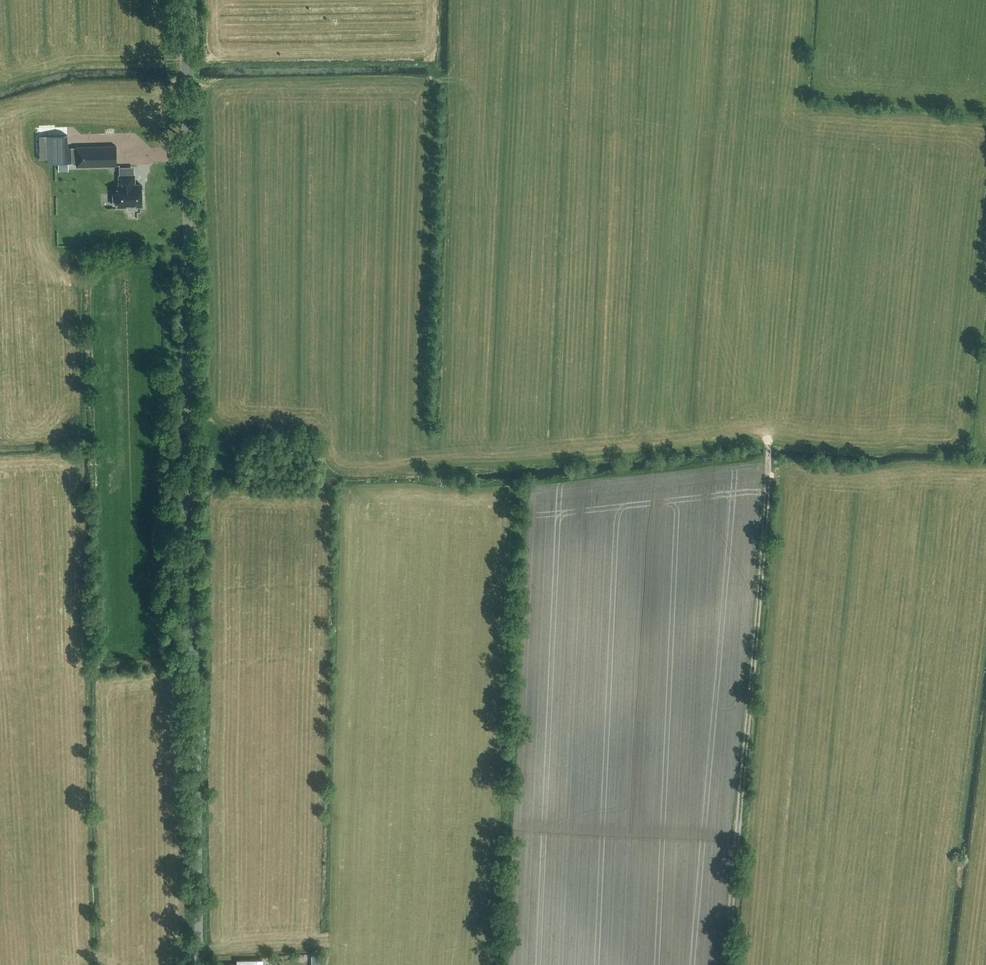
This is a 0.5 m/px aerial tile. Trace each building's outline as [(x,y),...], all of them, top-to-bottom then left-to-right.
[(76,163),(76,167),(117,166),(117,145),(76,146),(76,147),(68,147),(67,135),(39,136),(40,159),(48,159),(48,163),(76,163)] [(135,183),(135,175),(119,175),(119,184),(117,184),(117,193),(113,193),(113,205),(117,205),(117,207),(128,207),(128,210),(137,210),(137,207),(143,207),(142,183),(135,183)]
